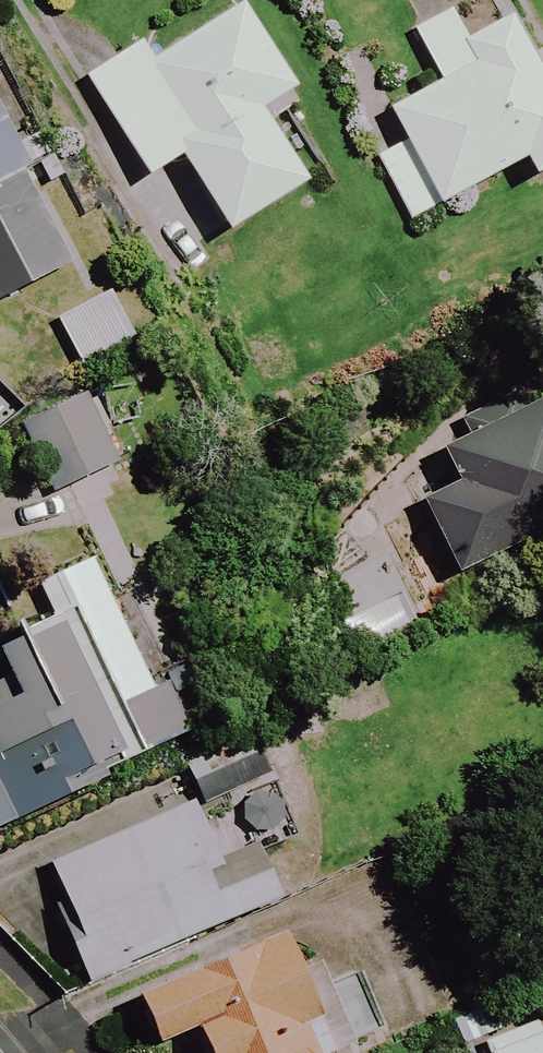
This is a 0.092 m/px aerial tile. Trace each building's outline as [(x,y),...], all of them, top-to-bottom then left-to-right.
[(296,100),(239,8),(149,63),(139,46),(83,81),(145,181),(178,161),(224,235),(303,187),(262,121),(296,100)] [(436,209),(520,164),(530,181),(542,174),(542,87),(507,21),(464,44),(447,13),(409,34),(437,86),(385,113),(402,145),(370,162),(404,226),(436,209)] [(0,104),(0,303),(69,267),(27,186),(39,179),(0,104)] [(133,348),(109,294),(53,318),(78,373),(133,348)] [(444,491),(420,503),(454,574),(542,531),(542,388),(540,382),(457,422),(465,438),(427,457),(444,491)] [(115,466),(84,398),(20,427),(50,495),(115,466)] [(113,764),(115,770),(194,737),(130,588),(63,617),(0,644),(0,670),(6,684),(0,686),(0,829),(73,797),(67,783),(113,764)] [(207,757),(225,798),(269,778),(251,738),(207,757)] [(216,869),(190,807),(40,872),(88,983),(276,902),(255,852),(216,869)] [(200,1052),(351,1052),(317,968),(297,976),(281,937),(131,997),(148,1040),(188,1024),(200,1052)] [(479,1047),(481,1052),(542,1052),(542,1024),(479,1047)]
